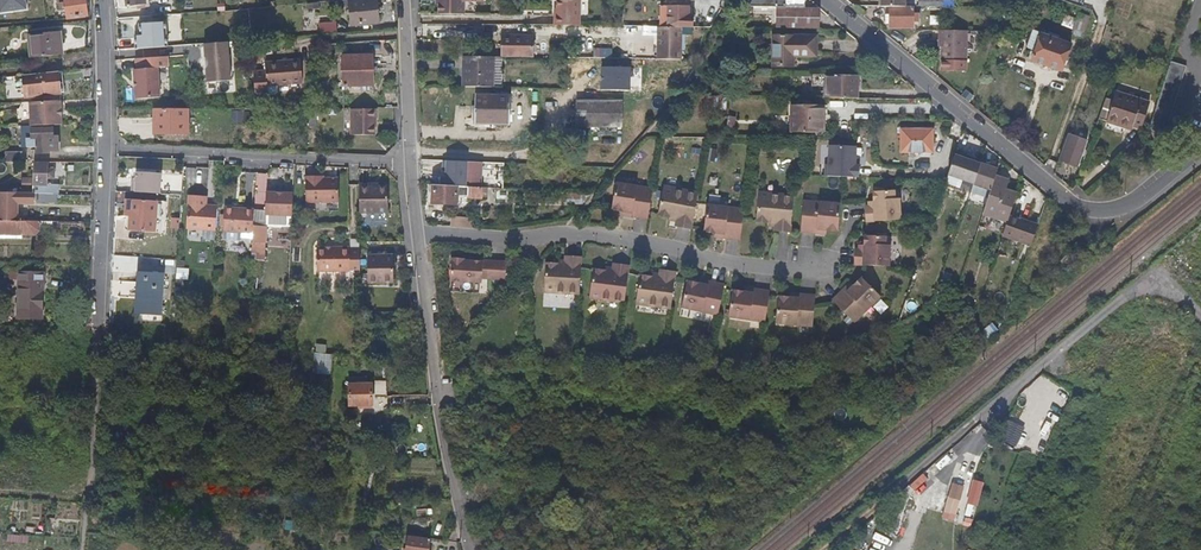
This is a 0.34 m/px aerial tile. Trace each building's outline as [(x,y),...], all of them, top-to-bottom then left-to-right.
[(89,17),(86,0),(66,0),(68,19),(89,17)] [(378,0),(350,0),(352,24),(379,21),(378,0)] [(440,13),(464,13),(464,0),(440,0),(440,13)] [(554,25),(579,25),(580,25),(580,0),(558,0),(558,9),(558,15),(555,15),(554,25)] [(690,18),(690,6),(668,6),(662,6),(661,26),(679,26),(680,26),(693,26),(694,18),(690,18)] [(817,27),(817,9),(776,7),(775,26),(817,27)] [(908,7),(892,7),(892,27),(915,27),(915,21),(922,21),(922,12),(916,12),(916,7),(908,7)] [(1070,29),(1073,19),(1064,15),(1061,26),(1070,29)] [(1079,15),(1073,30),(1085,35),(1090,19),(1079,15)] [(139,24),(141,49),(168,47),(166,21),(139,24)] [(322,34),(337,33),(336,22),(322,23),(322,34)] [(680,60),(680,26),(679,26),(661,26),(656,26),(656,59),(678,60),(680,60)] [(969,63),(970,31),(942,31),(941,41),(944,41),(944,62),(969,63)] [(28,35),(30,58),(57,56),(62,55),(60,32),(28,35)] [(1061,71),(1071,46),(1034,32),(1028,47),(1035,51),(1031,60),(1061,71)] [(504,57),(534,58),(534,36),(502,36),(502,57),(504,57)] [(816,56),(817,37),(775,36),(774,65),(799,66),(799,55),(816,56)] [(206,68),(207,82),(230,80),(229,41),(205,43),(206,57),(207,57),(208,68),(206,68)] [(372,55),(342,56),(343,85),(373,84),(372,55)] [(463,56),(463,87),(487,87),(493,87),(494,57),(488,57),(463,56)] [(259,92),(268,91),(268,84),(277,83),(303,82),(302,59),(267,61),(267,67),(258,67),(259,92)] [(1159,98),(1149,129),(1162,133),(1164,134),(1175,101),(1186,66),(1171,61),(1162,89),(1159,98)] [(136,88),(135,88),(136,99),(160,97),(158,68),(134,70),(135,81),(136,81),(136,88)] [(62,73),(45,74),(45,78),(24,80),(26,97),(63,94),(62,73)] [(846,97),(857,98),(858,74),(829,74),(825,74),(825,97),(829,97),(846,97)] [(703,117),(703,95),(699,95),(699,90),(693,90),(692,102),(692,116),(698,117),(703,117)] [(1106,119),(1123,125),(1124,121),(1131,123),(1140,127),(1149,103),(1116,91),(1106,119)] [(475,93),(475,106),(475,125),(510,125),(511,94),(475,93)] [(622,128),(623,100),(578,99),(577,127),(622,128)] [(29,103),(30,126),(33,126),(61,125),(60,101),(29,103)] [(817,119),(819,119),(820,105),(806,105),(806,101),(799,101),(799,105),(787,105),(787,119),(817,119)] [(194,108),(161,108),(161,132),(194,132),(194,108)] [(374,109),(349,109),(349,135),(373,135),(373,121),(375,121),(374,109)] [(210,119),(209,110),(198,110),(198,119),(210,119)] [(819,133),(819,119),(817,119),(787,119),(787,132),(819,133)] [(33,139),(33,129),(33,126),(30,126),(20,126),(21,145),(27,145),(27,139),(33,139)] [(54,129),(33,129),(33,139),(27,139),(27,145),(37,146),(37,152),(49,152),(49,150),(49,139),(54,139),(54,129)] [(933,141),(933,131),(901,130),(900,153),(930,153),(930,141),(933,141)] [(1065,142),(1059,160),(1078,167),(1087,142),(1068,135),(1065,142)] [(49,139),(49,150),(58,150),(58,139),(54,139),(49,139)] [(856,176),(857,144),(824,143),(823,175),(856,176)] [(21,161),(21,151),(5,151),(5,161),(21,161)] [(975,178),(979,164),(953,155),(951,162),(946,174),(973,184),(975,178)] [(35,192),(35,193),(48,193),(58,193),(60,194),(60,186),(49,186),(49,179),(56,179),(56,169),(49,169),(49,163),(35,163),(35,176),(35,192)] [(991,190),(995,177),(996,174),(997,171),(979,164),(975,178),(973,184),(991,190)] [(589,189),(600,176),(592,170),(582,183),(589,189)] [(144,193),(160,195),(161,174),(136,172),(136,183),(132,183),(131,192),(144,193)] [(35,192),(35,176),(22,176),(23,191),(35,192)] [(331,177),(314,177),(314,203),(346,203),(346,180),(332,180),(331,177)] [(1008,222),(1010,216),(1015,201),(1016,198),(1001,193),(1005,181),(995,177),(991,190),(989,197),(983,214),(1008,222)] [(648,189),(648,186),(612,180),(610,187),(630,188),(648,189)] [(440,185),(432,184),(431,202),(455,202),(455,196),(481,196),(481,186),(468,186),(440,185)] [(693,192),(693,190),(680,188),(658,184),(657,190),(668,191),(693,192)] [(989,197),(991,190),(973,184),(970,190),(989,197)] [(378,186),(367,185),(367,189),(367,214),(395,214),(395,190),(386,189),(378,189),(378,186)] [(630,188),(610,187),(610,190),(607,207),(613,208),(618,209),(624,210),(624,214),(629,215),(643,217),(647,195),(648,189),(630,188)] [(888,203),(897,204),(897,197),(892,197),(892,189),(871,190),(871,199),(871,202),(888,203)] [(670,224),(686,227),(687,221),(693,193),(693,192),(668,191),(657,190),(653,213),(664,215),(664,217),(671,218),(671,221),(670,224)] [(35,193),(35,192),(23,191),(0,191),(0,220),(5,221),(17,221),(18,202),(35,203),(35,193)] [(565,191),(564,203),(584,204),(584,192),(565,191)] [(58,193),(48,193),(48,201),(59,202),(60,195),(60,194),(58,193)] [(296,218),(298,195),(267,195),(266,216),(296,218)] [(787,225),(790,197),(773,197),(754,196),(751,220),(763,221),(763,223),(770,224),(770,226),(786,227),(787,225)] [(215,231),(217,208),(206,207),(206,198),(189,198),(187,230),(215,231)] [(156,202),(129,199),(128,216),(127,230),(154,233),(156,202)] [(820,229),(833,230),(835,214),(836,204),(803,201),(801,228),(807,228),(814,229),(820,229)] [(890,219),(898,218),(897,204),(888,203),(871,202),(871,204),(866,204),(862,204),(863,220),(890,219)] [(722,237),(735,239),(737,223),(723,222),(713,222),(714,209),(714,205),(702,204),(699,230),(710,232),(716,233),(716,237),(722,237)] [(738,216),(739,208),(727,207),(714,205),(714,209),(713,222),(723,222),(737,223),(738,216)] [(253,233),(254,209),(225,208),(224,232),(225,232),(242,233),(253,233)] [(449,215),(448,226),(470,227),(470,217),(449,215)] [(1003,236),(1028,245),(1035,224),(1027,221),(1026,222),(1010,216),(1008,222),(1005,230),(1003,236)] [(179,228),(179,218),(171,217),(171,228),(179,228)] [(23,221),(17,221),(5,221),(0,220),(0,237),(23,237),(37,237),(39,235),(39,221),(23,221)] [(1035,224),(1028,245),(1031,246),(1038,225),(1035,224)] [(242,233),(225,232),(224,241),(242,242),(242,233)] [(881,258),(884,258),(884,244),(880,244),(880,235),(859,234),(858,243),(858,248),(853,248),(849,248),(849,256),(881,258)] [(266,236),(266,245),(285,246),(285,238),(266,236)] [(1082,246),(1075,240),(1067,249),(1074,256),(1082,246)] [(366,266),(366,245),(356,244),(323,243),(322,266),(355,266),(366,266)] [(576,268),(577,253),(561,252),(561,255),(561,258),(553,258),(553,259),(541,259),(540,278),(554,279),(575,281),(576,268)] [(447,254),(446,269),(464,271),(478,272),(479,257),(459,256),(459,254),(447,254)] [(488,273),(501,274),(501,258),(484,256),(483,273),(488,273)] [(848,264),(883,265),(884,258),(881,258),(849,256),(848,264)] [(391,262),(391,257),(373,257),(373,283),(399,284),(400,262),(391,262)] [(623,274),(625,261),(609,259),(609,262),(608,265),(600,264),(600,266),(588,264),(586,282),(609,284),(622,285),(623,274)] [(669,289),(672,268),(656,265),(655,269),(655,272),(647,271),(647,273),(635,271),(633,286),(636,286),(660,289),(669,289)] [(175,267),(174,279),(187,279),(187,268),(175,267)] [(464,271),(446,269),(445,276),(455,277),(477,278),(478,274),(478,272),(464,271)] [(163,283),(163,274),(136,272),(134,313),(160,314),(161,301),(167,301),(168,283),(163,283)] [(44,274),(8,273),(8,281),(20,282),(19,320),(42,321),(44,274)] [(852,306),(864,308),(876,296),(857,276),(849,284),(845,288),(842,286),(828,299),(833,305),(852,306)] [(717,294),(720,281),(701,277),(700,281),(693,279),(683,277),(680,290),(687,291),(714,294),(717,294)] [(554,279),(540,278),(539,288),(552,289),(575,290),(575,281),(554,279)] [(621,290),(622,285),(609,284),(586,282),(585,294),(598,295),(620,298),(621,290)] [(667,303),(669,289),(660,289),(636,286),(633,286),(631,300),(640,301),(666,305),(667,303)] [(765,289),(746,286),(745,290),(739,289),(728,287),(727,295),(741,296),(764,298),(765,289)] [(715,306),(717,294),(714,294),(687,291),(680,290),(677,304),(684,305),(696,308),(713,312),(715,306)] [(796,301),(810,302),(811,295),(811,293),(791,291),(791,296),(785,295),(774,293),(773,299),(796,301)] [(761,318),(764,298),(741,296),(727,295),(724,314),(727,314),(730,315),(755,317),(761,318)] [(798,322),(808,323),(808,320),(810,302),(796,301),(773,299),(771,319),(798,322)] [(850,322),(864,308),(852,306),(833,305),(850,322)] [(314,352),(325,352),(325,344),(314,344),(314,352)] [(309,372),(328,376),(332,355),(313,351),(309,372)] [(375,394),(387,394),(386,379),(374,379),(375,394)] [(373,404),(372,400),(371,384),(365,384),(351,384),(352,405),(373,404)] [(39,413),(48,414),(49,403),(40,402),(39,413)] [(61,415),(67,415),(68,404),(49,403),(48,414),(61,415)] [(1009,426),(1001,441),(1014,447),(1021,432),(1009,426)] [(914,491),(927,480),(922,473),(908,484),(914,491)] [(961,525),(972,526),(978,480),(967,479),(961,525)] [(954,521),(963,484),(950,481),(941,518),(954,521)] [(7,534),(6,540),(26,543),(27,537),(7,534)] [(430,538),(409,536),(407,549),(429,549),(430,538)]
